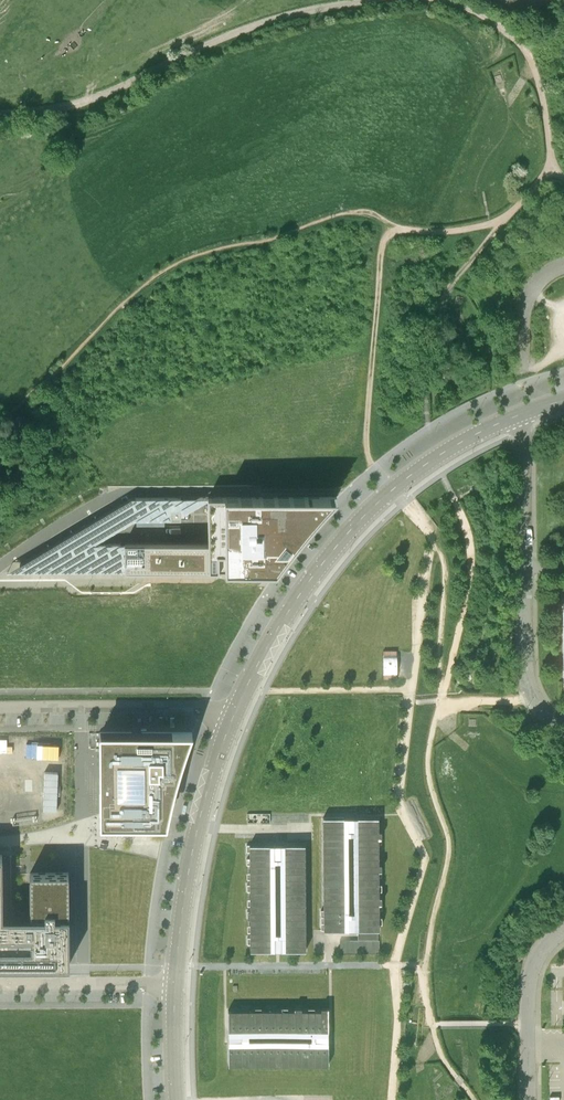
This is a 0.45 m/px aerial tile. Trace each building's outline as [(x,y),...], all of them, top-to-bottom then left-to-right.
[(463,298),(456,297),(455,304),(462,305),(463,298)] [(181,520),(180,498),(131,498),(19,566),(19,572),(125,571),(125,572),(208,571),(276,571),(288,554),(301,537),(315,520),(326,508),(337,497),(253,497),(208,498),(208,543),(125,544),(95,544),(135,520),(181,520)] [(385,675),(399,677),(402,653),(388,651),(385,675)] [(182,762),(192,732),(98,733),(99,825),(167,824),(173,793),(182,762)] [(320,930),(351,930),(358,930),(358,940),(339,940),(340,953),(379,952),(378,940),(377,940),(377,929),(379,929),(378,923),(381,923),(381,917),(379,917),(379,909),(382,909),(381,897),(378,897),(378,890),(381,890),(381,883),(379,883),(379,877),(382,877),(381,863),(379,863),(379,844),(381,844),(381,830),(379,830),(379,816),(350,816),(322,816),(323,909),(320,909),(320,930)] [(277,951),(306,951),(304,844),(277,844),(247,845),(247,850),(250,850),(250,858),(247,859),(247,864),(249,864),(249,871),(247,871),(247,877),(250,877),(250,885),(247,885),(247,890),(250,890),(250,898),(248,898),(248,903),(250,903),(250,911),(247,911),(247,917),(250,917),(250,924),(248,924),(247,924),(247,931),(250,931),(250,937),(247,937),(247,944),(249,944),(249,952),(277,951)] [(68,873),(30,874),(30,916),(16,916),(2,916),(1,855),(0,855),(0,965),(69,964),(68,873)] [(241,1011),(228,1011),(228,1039),(229,1068),(329,1065),(328,1038),(328,1007),(321,1007),(321,1010),(301,1011),(301,1007),(294,1008),(294,1010),(288,1010),(288,1008),(288,1007),(281,1008),(281,1011),(274,1011),(274,1008),(268,1008),(268,1011),(261,1011),(261,1008),(254,1008),(254,1009),(255,1010),(248,1011),(248,1008),(241,1008),(241,1011)] [(553,1089),(553,1099),(563,1099),(563,1088),(553,1089)]
